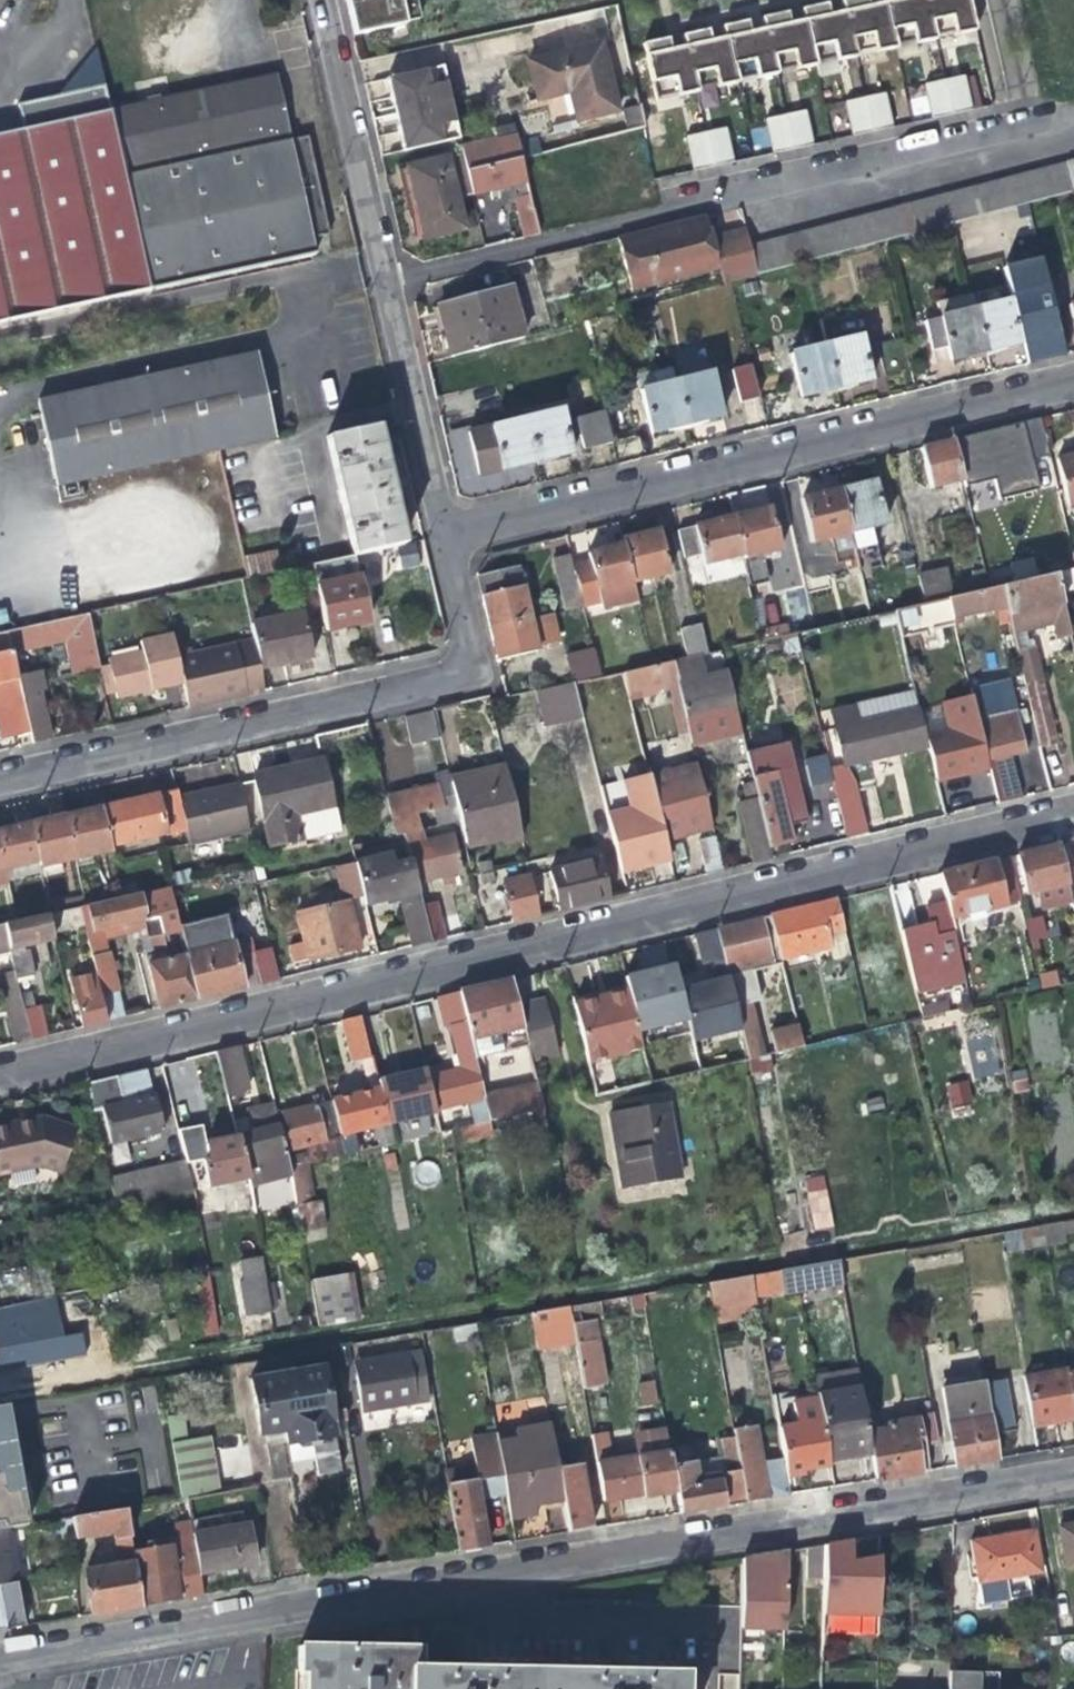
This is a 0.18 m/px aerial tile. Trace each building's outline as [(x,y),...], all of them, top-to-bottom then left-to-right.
[(351,36),(402,24),(401,22),(415,19),(411,0),(343,0),(351,36)] [(882,2),(868,5),(867,0),(841,0),(843,10),(853,53),(875,48),(875,51),(893,47),(892,44),(882,2)] [(914,39),(915,42),(932,38),(931,35),(923,0),(882,0),(882,2),(892,44),(914,39)] [(970,0),(923,0),(931,35),(954,29),(955,33),(977,28),(970,0)] [(843,10),(829,14),(826,3),(801,9),(804,19),(813,61),(835,56),(836,60),(853,56),(853,53),(843,10)] [(764,28),(774,70),(796,65),(797,69),(814,65),(813,61),(804,19),(789,23),(787,12),(762,17),(764,28)] [(774,70),(764,28),(749,32),(747,21),(722,26),(724,37),(734,80),(756,75),(757,78),(774,74),(774,70)] [(734,80),(724,37),(710,40),(708,29),(682,35),(685,46),(694,88),(717,83),(718,87),(735,83),(734,80)] [(694,88),(685,46),(671,49),(668,38),(643,44),(656,100),(658,100),(657,97),(677,92),(678,96),(695,92),(694,88)] [(573,124),(616,115),(600,43),(526,60),(536,101),(551,97),(566,94),(573,124)] [(459,141),(452,110),(445,84),(441,69),(385,82),(390,101),(399,138),(403,153),(459,141)] [(149,292),(310,257),(307,242),(326,238),(317,202),(304,139),(292,146),(275,70),(110,101),(111,112),(108,112),(105,103),(102,86),(17,105),(22,131),(0,136),(0,324),(149,292)] [(941,81),(949,116),(970,111),(962,76),(941,81)] [(949,116),(941,81),(923,85),(931,120),(949,116)] [(863,98),(871,133),(891,129),(883,93),(863,98)] [(871,133),(863,98),(844,102),(852,137),(871,133)] [(620,113),(625,133),(644,128),(640,109),(620,113)] [(784,116),(792,151),(812,146),(804,111),(784,116)] [(792,151),(784,116),(765,120),(772,155),(792,151)] [(704,134),(712,169),(732,164),(724,130),(704,134)] [(712,169),(704,134),(685,138),(693,173),(712,169)] [(461,148),(463,157),(466,170),(499,163),(495,140),(461,148)] [(456,200),(471,196),(463,157),(407,169),(418,217),(424,240),(457,232),(464,230),(456,200)] [(514,199),(524,239),(539,236),(525,183),(519,158),(499,163),(466,170),(471,196),(491,191),(515,185),(518,194),(514,199)] [(749,247),(756,275),(805,262),(878,243),(953,223),(1028,204),(1073,192),(1073,190),(1068,164),(749,247)] [(705,224),(703,218),(678,225),(680,231),(705,224)] [(731,282),(756,275),(749,247),(745,230),(709,238),(706,229),(705,224),(680,231),(678,225),(616,241),(624,272),(648,267),(653,284),(718,267),(723,284),(731,282)] [(536,280),(531,259),(502,266),(507,288),(536,280)] [(628,290),(653,284),(648,267),(624,272),(628,290)] [(520,337),(507,288),(492,291),(434,307),(444,346),(447,356),(507,340),(520,337)] [(705,293),(693,296),(697,311),(709,308),(705,293)] [(968,355),(984,351),(974,307),(970,294),(933,304),(936,316),(921,320),(929,348),(943,344),(947,360),(968,355)] [(1010,299),(974,307),(984,351),(1008,345),(1021,342),(1010,299)] [(859,334),(824,343),(835,387),(852,383),(869,378),(859,334)] [(815,392),(835,387),(824,343),(789,351),(800,396),(815,392)] [(251,353),(35,402),(53,488),(218,451),(264,441),(270,440),(268,428),(251,353)] [(758,397),(751,363),(733,367),(740,401),(758,397)] [(713,370),(676,379),(687,423),(703,419),(723,414),(713,370)] [(669,428),(687,423),(676,379),(640,388),(651,432),(669,428)] [(562,407),(526,416),(536,459),(554,454),(572,450),(562,407)] [(611,440),(604,409),(573,417),(582,448),(611,440)] [(513,465),(536,459),(526,416),(491,425),(465,431),(476,474),(501,468),(513,465)] [(1005,436),(953,448),(960,479),(962,487),(1017,473),(1022,494),(1055,486),(1042,427),(1005,436)] [(326,438),(352,554),(374,549),(398,544),(386,487),(372,428),(326,438)] [(927,487),(960,479),(953,448),(950,439),(933,443),(917,447),(927,487)] [(1070,455),(1056,458),(1067,504),(1073,502),(1073,454),(1070,455)] [(863,481),(838,488),(848,530),(883,521),(872,479),(863,481)] [(811,539),(848,530),(838,488),(816,493),(801,497),(811,539)] [(751,509),(731,515),(740,553),(741,557),(780,547),(769,505),(751,509)] [(702,563),(740,553),(731,515),(700,522),(676,528),(683,557),(699,552),(702,563)] [(620,538),(620,542),(630,581),(667,571),(657,529),(641,533),(620,538)] [(809,574),(839,572),(837,554),(852,553),(851,541),(807,544),(809,574)] [(630,581),(620,542),(604,546),(585,552),(586,559),(569,564),(571,569),(579,604),(596,599),(598,605),(634,595),(630,581)] [(251,574),(277,570),(274,550),(247,554),(251,574)] [(368,620),(352,554),(309,564),(314,585),(324,630),(347,625),(368,620)] [(579,604),(571,569),(569,564),(567,555),(547,560),(559,608),(579,604)] [(1007,561),(1012,581),(1034,576),(1029,556),(1007,561)] [(481,593),(489,626),(528,616),(515,562),(475,570),(481,593)] [(1073,567),(1051,572),(1061,613),(1073,610),(1073,567)] [(914,575),(920,602),(943,596),(987,587),(984,576),(944,585),(941,569),(914,575)] [(1066,634),(1061,613),(1051,572),(1034,576),(1012,581),(997,584),(1002,605),(1015,660),(1020,681),(1025,706),(1030,727),(1035,745),(1053,741),(1031,645),(1024,646),(1020,630),(1034,627),(1049,624),(1053,637),(1066,634)] [(968,614),(1002,605),(997,584),(987,587),(943,596),(950,626),(970,621),(968,614)] [(897,638),(950,626),(943,596),(920,602),(890,608),(897,638)] [(251,639),(257,664),(284,658),(309,653),(300,609),(247,620),(251,639)] [(496,657),(536,648),(534,642),(555,637),(549,611),(528,616),(489,626),(492,640),(496,657)] [(84,614),(4,632),(10,655),(35,649),(41,647),(49,646),(64,642),(72,681),(97,675),(84,614)] [(679,627),(686,654),(706,650),(699,622),(679,627)] [(12,698),(19,696),(15,678),(11,661),(10,655),(4,632),(0,633),(0,681),(7,680),(12,698)] [(179,683),(172,657),(167,634),(139,640),(141,652),(106,659),(115,698),(157,688),(179,683)] [(220,699),(262,689),(257,664),(251,639),(172,657),(179,683),(184,707),(220,699)] [(564,653),(570,679),(571,680),(597,674),(590,647),(564,653)] [(717,647),(706,650),(686,654),(671,658),(689,736),(690,741),(715,736),(737,731),(717,647)] [(624,747),(640,744),(632,710),(630,698),(623,669),(597,674),(571,680),(578,710),(619,700),(622,712),(616,714),(624,747)] [(15,678),(19,696),(30,741),(50,737),(38,673),(15,678)] [(579,717),(578,710),(571,680),(570,679),(538,686),(534,686),(543,725),(579,717)] [(984,694),(989,714),(972,719),(981,758),(1008,752),(1020,749),(1016,731),(1011,709),(1007,688),(1006,683),(998,685),(1000,690),(984,694)] [(21,706),(19,696),(12,698),(1,701),(9,736),(27,732),(21,706)] [(985,777),(967,702),(941,708),(946,733),(920,738),(936,788),(960,783),(985,777)] [(430,710),(401,717),(408,743),(436,736),(430,710)] [(818,731),(819,736),(825,765),(891,752),(922,745),(920,738),(914,710),(818,731)] [(784,742),(741,752),(745,766),(752,798),(764,847),(788,841),(784,826),(795,823),(803,821),(784,742)] [(710,829),(694,758),(646,768),(646,769),(651,790),(655,810),(662,840),(683,835),(710,829)] [(321,763),(255,777),(271,847),(337,833),(327,790),(321,763)] [(473,776),(450,782),(460,822),(465,847),(494,840),(521,833),(506,768),(473,776)] [(662,840),(655,810),(651,790),(646,769),(620,775),(627,807),(603,813),(616,870),(646,863),(666,859),(662,840)] [(386,797),(395,837),(401,836),(417,832),(460,822),(450,782),(448,771),(433,775),(436,785),(414,790),(386,797)] [(833,775),(846,838),(865,833),(857,791),(847,771),(833,775)] [(196,792),(178,796),(186,829),(190,846),(250,833),(245,811),(239,783),(196,792)] [(109,846),(186,829),(178,796),(177,790),(138,799),(100,808),(109,846)] [(840,828),(832,797),(818,801),(826,831),(840,828)] [(734,803),(747,862),(766,857),(764,847),(752,798),(734,803)] [(110,850),(109,846),(100,808),(80,812),(65,816),(75,858),(110,850)] [(59,862),(75,858),(65,816),(46,820),(30,824),(40,869),(41,872),(60,868),(59,862)] [(40,869),(30,824),(10,828),(0,830),(0,855),(4,875),(5,877),(40,869)] [(412,878),(413,883),(422,881),(432,879),(440,877),(442,887),(450,885),(447,876),(458,873),(450,837),(420,844),(417,832),(401,836),(404,848),(412,878)] [(694,839),(701,873),(720,869),(712,835),(694,839)] [(355,858),(356,863),(362,890),(363,895),(364,898),(383,893),(397,890),(408,946),(414,944),(428,941),(419,907),(416,892),(413,883),(412,878),(404,848),(401,836),(395,837),(392,838),(359,845),(348,847),(351,858),(355,858)] [(1068,885),(1059,847),(1038,852),(1016,857),(1025,895),(1068,885)] [(582,903),(609,896),(600,858),(546,871),(555,910),(582,903)] [(349,898),(363,895),(362,890),(356,863),(339,867),(337,867),(344,900),(349,898)] [(938,877),(946,907),(949,919),(1004,906),(994,863),(974,868),(938,877)] [(165,870),(168,882),(191,876),(188,864),(165,870)] [(501,881),(511,921),(538,914),(530,875),(501,881)] [(155,891),(141,893),(148,922),(159,920),(162,919),(155,891)] [(122,928),(144,923),(148,922),(141,893),(121,898),(86,906),(78,908),(83,927),(94,975),(105,1020),(124,1016),(106,939),(98,940),(97,934),(122,928)] [(360,946),(349,898),(344,900),(296,911),(303,942),(288,945),(293,963),(328,954),(360,946)] [(56,906),(58,913),(78,908),(86,906),(85,899),(56,906)] [(811,908),(770,918),(779,955),(781,960),(830,948),(834,960),(850,956),(837,902),(811,908)] [(432,905),(419,907),(428,941),(439,938),(432,905)] [(964,983),(949,919),(946,907),(924,912),(928,924),(920,926),(900,931),(916,995),(964,983)] [(49,935),(83,927),(78,908),(58,913),(50,914),(45,915),(49,935)] [(51,939),(49,935),(45,915),(15,922),(3,925),(8,950),(13,969),(15,978),(32,974),(27,952),(20,954),(18,946),(37,942),(51,939)] [(1030,946),(1049,944),(1045,916),(1026,918),(1030,946)] [(761,958),(779,955),(770,918),(743,924),(716,931),(724,961),(729,980),(741,1029),(749,1060),(768,1056),(755,1005),(764,1002),(757,974),(764,973),(761,958)] [(144,923),(148,938),(162,934),(159,920),(148,922),(144,923)] [(231,923),(181,936),(185,954),(196,998),(212,994),(240,987),(246,985),(256,983),(276,978),(270,950),(239,956),(236,942),(231,923)] [(8,950),(3,925),(0,926),(0,952),(8,950)] [(166,951),(162,934),(148,938),(150,948),(142,950),(157,1007),(172,1004),(196,998),(185,954),(174,957),(172,950),(166,951)] [(140,940),(142,950),(150,948),(148,938),(140,940)] [(649,973),(625,979),(629,992),(637,1022),(685,1010),(680,992),(674,967),(649,973)] [(14,1042),(30,1038),(19,994),(15,978),(13,969),(0,972),(0,987),(14,1042)] [(92,1023),(105,1020),(94,975),(70,980),(81,1026),(92,1023)] [(741,1029),(729,980),(702,987),(680,992),(685,1010),(693,1041),(741,1029)] [(487,1037),(523,1029),(518,1009),(511,982),(486,988),(459,994),(474,1060),(490,1056),(487,1037)] [(30,991),(19,994),(30,1038),(46,1034),(40,1005),(34,1007),(30,991)] [(587,1064),(644,1049),(637,1022),(629,992),(598,1000),(574,1006),(587,1064)] [(449,1073),(434,1076),(442,1109),(449,1108),(469,1104),(484,1100),(483,1097),(474,1060),(459,994),(445,998),(461,1070),(449,1073)] [(533,1006),(518,1009),(523,1029),(530,1059),(531,1062),(558,1055),(545,1003),(533,1006)] [(920,1009),(922,1019),(948,1013),(946,1003),(920,1009)] [(360,1018),(341,1023),(351,1064),(371,1059),(360,1018)] [(771,1033),(776,1054),(802,1047),(797,1027),(771,1033)] [(238,1048),(215,1054),(226,1096),(249,1090),(238,1048)] [(114,1079),(86,1085),(94,1119),(103,1117),(109,1144),(163,1130),(155,1101),(153,1102),(144,1071),(114,1079)] [(428,1078),(426,1071),(397,1078),(377,1083),(379,1091),(387,1124),(436,1111),(428,1078)] [(1013,1075),(1016,1097),(1031,1093),(1027,1072),(1013,1075)] [(969,1079),(946,1083),(950,1110),(973,1107),(969,1079)] [(490,1123),(534,1112),(543,1110),(537,1084),(483,1097),(484,1100),(490,1123)] [(392,1147),(379,1091),(344,1099),(335,1102),(330,1103),(331,1103),(339,1139),(340,1143),(344,1158),(379,1149),(392,1147)] [(490,1123),(484,1100),(469,1104),(474,1127),(490,1123)] [(290,1151),(339,1139),(331,1103),(297,1111),(281,1115),(290,1151)] [(474,1127),(469,1104),(449,1108),(451,1116),(455,1131),(461,1130),(474,1127)] [(249,1192),(292,1182),(290,1171),(280,1129),(274,1106),(260,1110),(249,1112),(254,1135),(236,1139),(246,1180),(249,1192)] [(610,1115),(617,1154),(628,1152),(635,1189),(671,1182),(656,1107),(610,1115)] [(534,1112),(538,1139),(548,1138),(544,1110),(543,1110),(534,1112)] [(451,1116),(437,1119),(442,1134),(455,1131),(451,1116)] [(44,1121),(16,1127),(0,1130),(0,1175),(40,1166),(60,1174),(74,1132),(44,1121)] [(493,1136),(490,1123),(474,1127),(461,1130),(464,1144),(493,1136)] [(200,1165),(186,1167),(192,1193),(197,1220),(210,1218),(206,1190),(246,1180),(236,1139),(217,1143),(197,1148),(200,1165)] [(117,1211),(192,1193),(186,1167),(185,1164),(109,1182),(117,1211)] [(307,1166),(290,1171),(292,1182),(296,1209),(314,1205),(307,1166)] [(833,1231),(827,1193),(809,1197),(815,1233),(833,1231)] [(314,1205),(296,1209),(301,1233),(330,1228),(326,1203),(314,1205)] [(1041,1227),(1043,1240),(1073,1235),(1073,1221),(1041,1227)] [(1030,1229),(1018,1231),(1020,1249),(1044,1245),(1043,1240),(1041,1227),(1030,1229)] [(1008,1251),(1020,1249),(1018,1231),(1005,1233),(1008,1251)] [(270,1315),(262,1268),(261,1260),(239,1264),(242,1284),(239,1285),(246,1320),(270,1315)] [(783,1272),(780,1272),(783,1294),(783,1295),(799,1293),(829,1288),(843,1286),(839,1262),(783,1272)] [(766,1297),(783,1294),(780,1272),(751,1277),(755,1299),(766,1297)] [(314,1281),(321,1326),(361,1319),(352,1274),(314,1281)] [(216,1334),(213,1275),(191,1276),(195,1335),(216,1334)] [(713,1323),(757,1316),(755,1299),(751,1277),(736,1280),(707,1285),(713,1323)] [(643,1311),(641,1297),(606,1302),(608,1311),(614,1310),(615,1315),(643,1311)] [(599,1304),(574,1308),(569,1309),(572,1326),(574,1336),(579,1369),(583,1391),(604,1387),(600,1366),(598,1349),(594,1322),(602,1321),(599,1304)] [(532,1333),(572,1326),(569,1309),(530,1316),(532,1333)] [(10,1374),(2,1334),(0,1335),(0,1375),(10,1374)] [(563,1372),(579,1369),(574,1336),(558,1340),(563,1372)] [(391,1358),(387,1341),(350,1347),(362,1414),(392,1409),(427,1403),(423,1374),(418,1355),(391,1358)] [(612,1346),(598,1349),(600,1366),(614,1364),(612,1346)] [(259,1437),(266,1436),(284,1433),(285,1444),(267,1446),(273,1481),(291,1477),(286,1446),(301,1444),(312,1442),(317,1477),(340,1473),(332,1424),(344,1422),(343,1411),(330,1413),(323,1368),(250,1379),(259,1437)] [(1073,1422),(1073,1419),(1067,1375),(1066,1371),(1024,1377),(1033,1428),(1048,1425),(1073,1422)] [(1003,1379),(983,1383),(988,1415),(990,1415),(993,1435),(1013,1431),(1003,1379)] [(656,1381),(638,1381),(639,1405),(657,1405),(656,1381)] [(997,1460),(993,1435),(990,1415),(988,1415),(983,1383),(941,1390),(954,1468),(968,1465),(997,1460)] [(818,1401),(821,1421),(828,1462),(849,1458),(870,1454),(866,1433),(868,1433),(860,1387),(817,1394),(818,1401)] [(0,1408),(0,1530),(26,1525),(5,1407),(0,1408)] [(889,1429),(868,1433),(866,1433),(870,1454),(874,1481),(899,1477),(920,1473),(916,1445),(937,1442),(933,1416),(888,1424),(889,1429)] [(186,1499),(193,1498),(180,1417),(166,1419),(179,1500),(186,1499)] [(829,1466),(828,1462),(821,1421),(776,1428),(782,1461),(784,1474),(810,1469),(829,1466)] [(494,1440),(495,1447),(510,1525),(524,1522),(535,1519),(535,1515),(563,1507),(549,1427),(516,1434),(516,1445),(500,1448),(499,1439),(494,1440)] [(732,1430),(733,1438),(736,1455),(744,1504),(764,1501),(788,1497),(784,1474),(782,1461),(763,1465),(757,1427),(732,1430)] [(266,1436),(267,1446),(285,1444),(284,1433),(266,1436)] [(444,1475),(457,1554),(470,1551),(486,1549),(476,1484),(501,1479),(495,1447),(494,1440),(493,1435),(469,1439),(473,1470),(444,1475)] [(721,1439),(724,1457),(736,1455),(733,1438),(721,1439)] [(657,1496),(674,1493),(670,1467),(667,1452),(635,1457),(642,1499),(657,1496)] [(694,1462),(670,1467),(674,1493),(678,1515),(710,1510),(744,1504),(736,1455),(724,1457),(726,1474),(698,1478),(694,1462)] [(635,1457),(595,1465),(601,1503),(618,1500),(641,1496),(635,1457)] [(724,1457),(694,1462),(698,1478),(726,1474),(724,1457)] [(563,1507),(568,1534),(579,1532),(590,1530),(580,1467),(557,1471),(563,1507)] [(130,1547),(128,1530),(124,1509),(104,1513),(69,1518),(72,1538),(114,1532),(117,1550),(126,1565),(86,1572),(91,1617),(116,1612),(140,1608),(138,1596),(130,1547)] [(190,1523),(193,1537),(244,1529),(241,1517),(190,1523)] [(1073,1567),(1073,1525),(1072,1525),(1057,1527),(1065,1568),(1073,1567)] [(23,1583),(14,1529),(0,1531),(0,1587),(23,1583)] [(250,1529),(244,1529),(193,1537),(194,1545),(199,1577),(233,1571),(257,1568),(250,1529)] [(969,1542),(976,1583),(1039,1573),(1032,1532),(991,1538),(969,1542)] [(512,1544),(521,1543),(521,1536),(511,1537),(512,1544)] [(193,1537),(130,1547),(138,1596),(156,1593),(173,1590),(176,1602),(203,1597),(202,1593),(199,1577),(194,1545),(193,1537)] [(834,1607),(834,1545),(822,1547),(821,1578),(820,1607),(834,1607)] [(804,1577),(821,1578),(822,1547),(804,1550),(804,1577)] [(784,1630),(786,1553),(768,1557),(759,1558),(758,1585),(740,1584),(738,1629),(784,1630)] [(6,1631),(31,1627),(23,1583),(0,1587),(0,1632),(6,1631)] [(156,1593),(138,1596),(140,1608),(176,1602),(173,1590),(156,1593)] [(1054,1608),(1058,1635),(1071,1632),(1068,1606),(1054,1608)] [(678,1673),(414,1668),(414,1648),(297,1647),(297,1665),(302,1665),(301,1688),(678,1688),(678,1673)] [(947,1688),(977,1688),(977,1674),(947,1673),(947,1688)]
